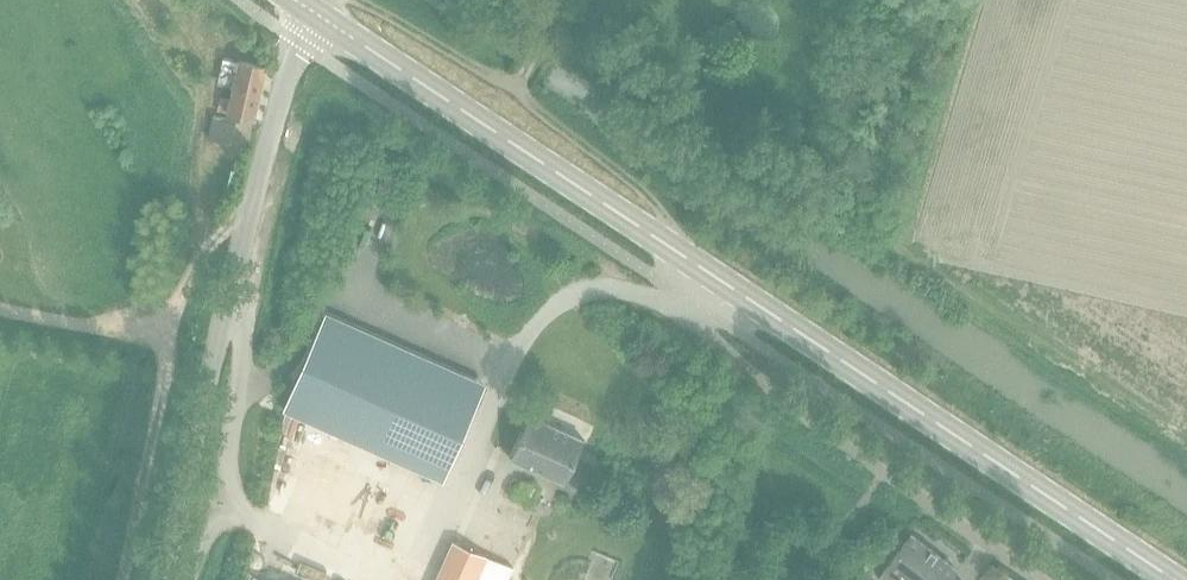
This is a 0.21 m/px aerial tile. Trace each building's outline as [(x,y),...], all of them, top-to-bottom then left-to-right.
[(216,96),(213,107),(252,116),(258,92),(264,66),(225,57),(223,68),(234,71),(227,98),(216,96)] [(212,114),(206,139),(219,142),(225,117),(212,114)] [(323,321),(282,411),(440,481),(479,390),(493,363),(334,290),(323,321)] [(563,483),(583,439),(530,415),(511,459),(511,460),(509,465),(515,468),(518,462),(563,483)] [(955,569),(911,534),(878,577),(881,579),(891,579),(895,575),(901,579),(947,579),(955,569)] [(485,555),(453,541),(435,579),(474,579),(485,555)]
